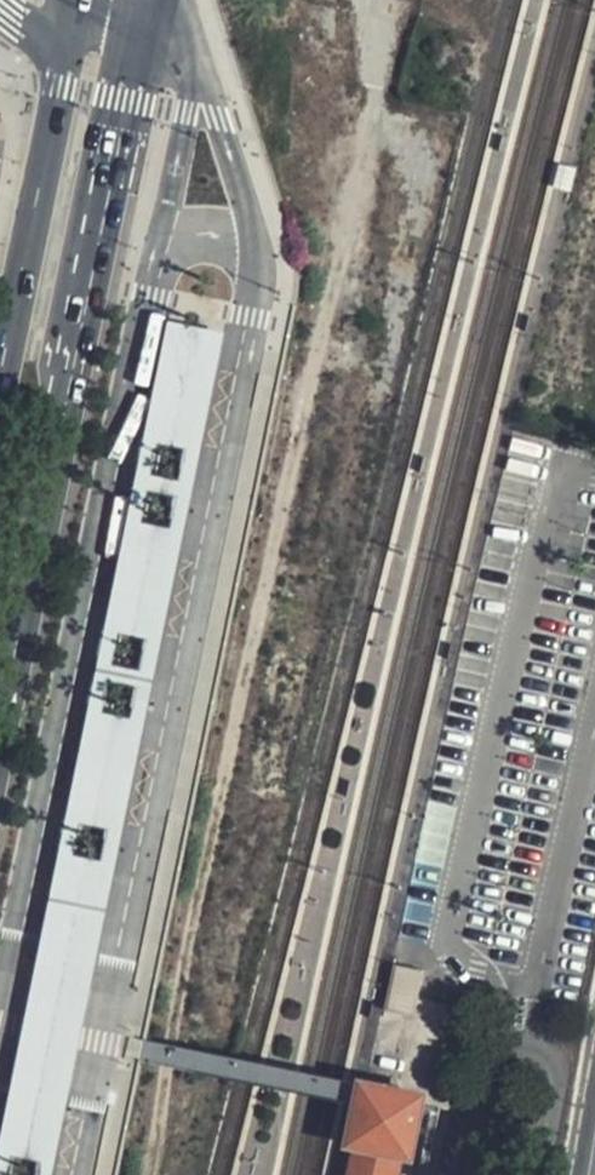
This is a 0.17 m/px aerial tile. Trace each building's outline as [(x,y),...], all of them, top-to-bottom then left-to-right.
[(25,1026),(0,1149),(0,1174),(10,1174),(12,1163),(39,1169),(38,1174),(56,1174),(158,678),(227,340),(169,328),(99,667),(25,1026)] [(532,476),(538,444),(512,440),(507,473),(532,476)] [(423,1096),(373,1085),(360,1083),(348,1145),(354,1146),(348,1174),(399,1174),(403,1156),(410,1158),(423,1096)]
